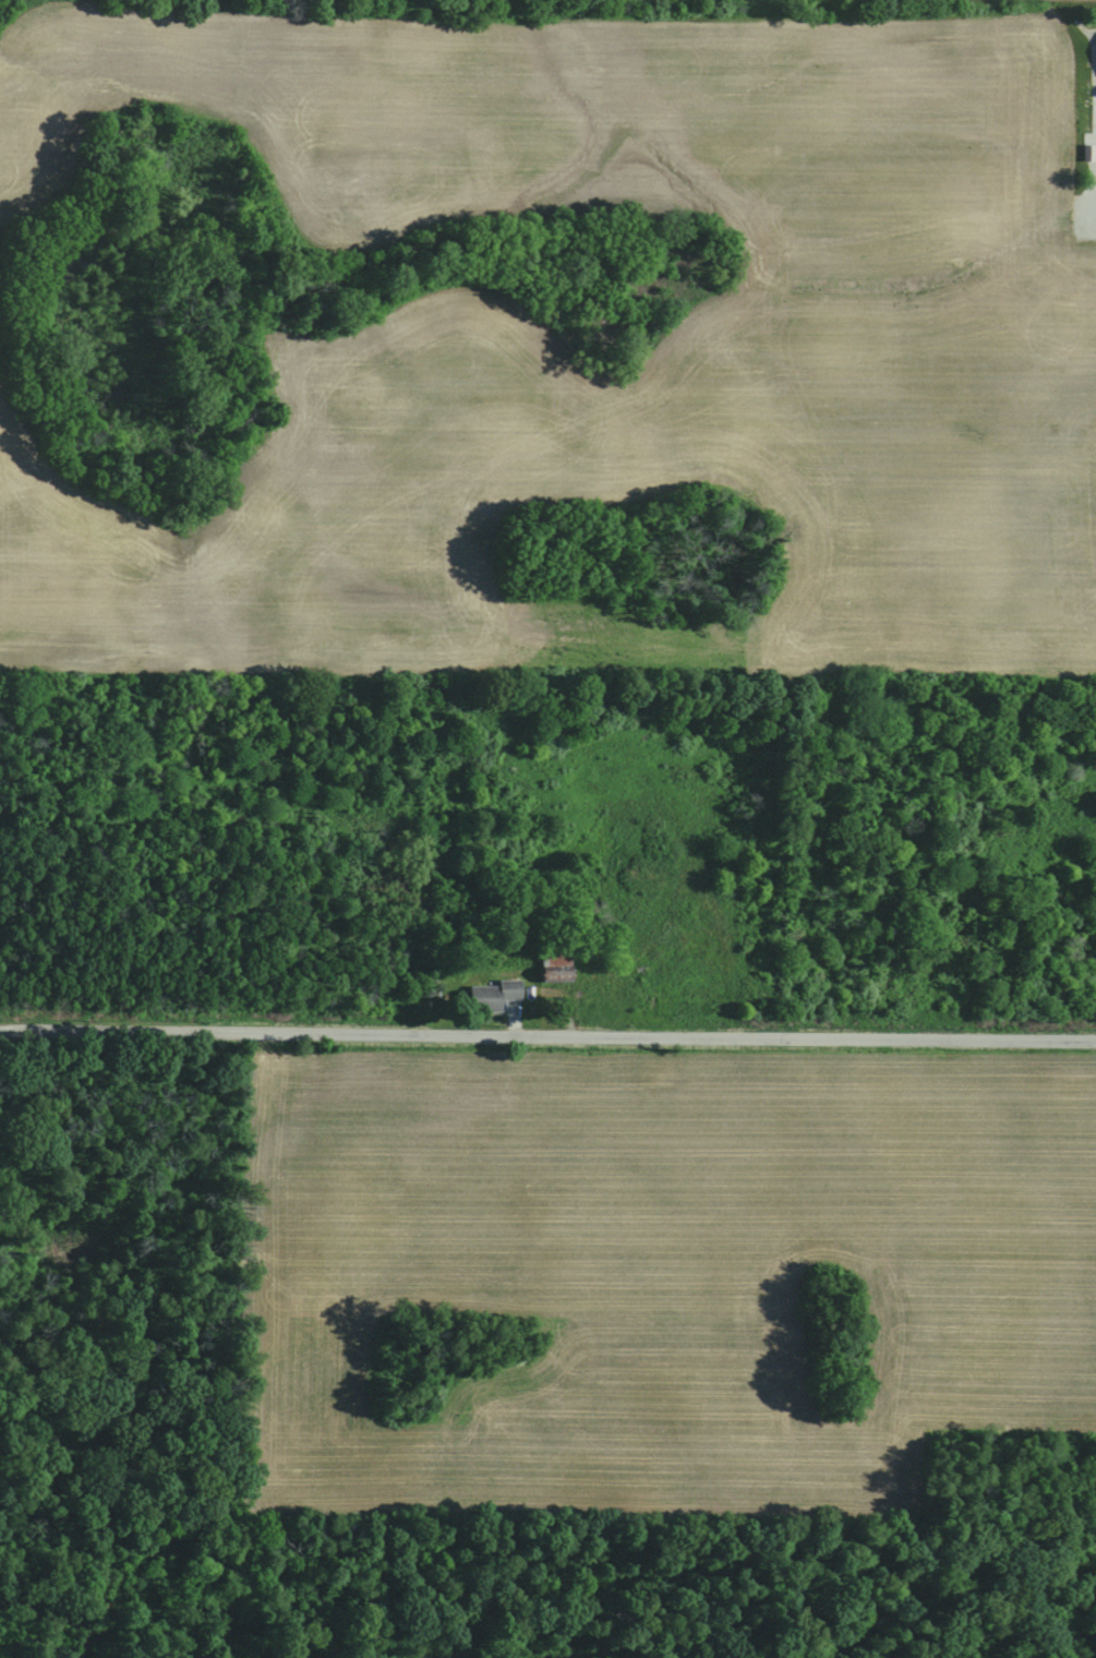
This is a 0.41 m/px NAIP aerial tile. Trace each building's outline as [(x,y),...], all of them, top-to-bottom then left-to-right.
[(542,984),(572,984),(573,949),(543,948),(542,984)] [(522,980),(498,980),(498,987),(470,987),(470,1013),(502,1013),(502,1001),(522,1001),(522,980)]
